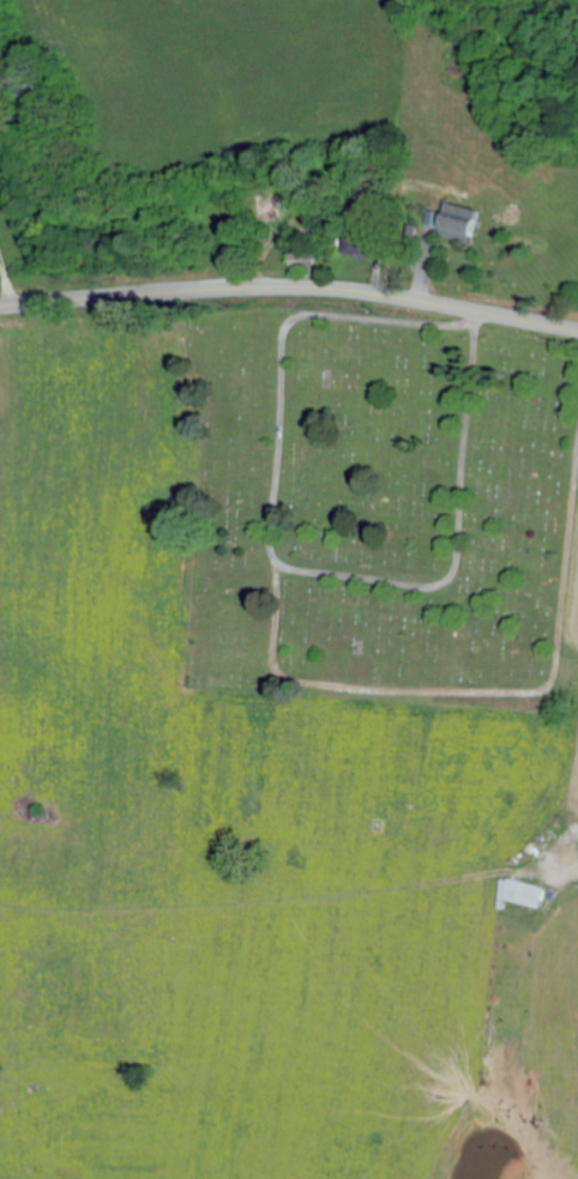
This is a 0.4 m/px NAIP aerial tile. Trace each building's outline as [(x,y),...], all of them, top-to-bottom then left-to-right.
[(438,229),(485,243),(494,211),(456,200),(451,216),(443,213),(438,229)] [(352,233),(350,253),(381,256),(384,236),(352,233)] [(551,907),(554,884),(508,878),(504,907),(512,909),(513,901),(551,907)]
